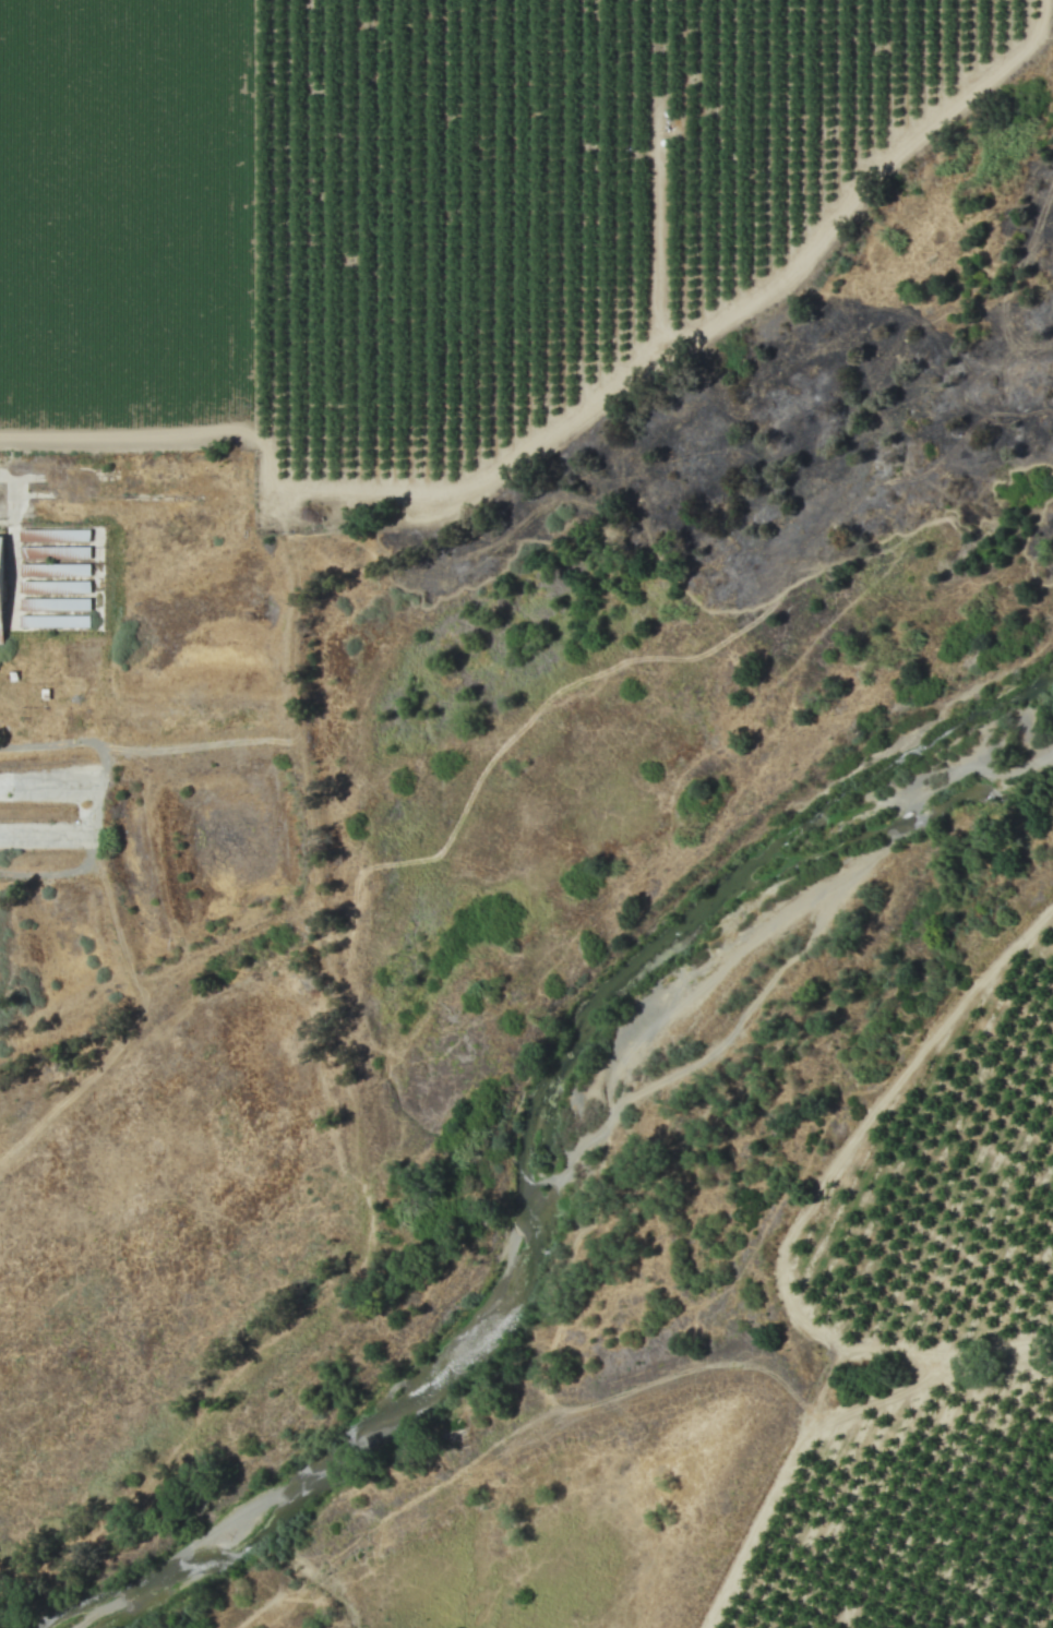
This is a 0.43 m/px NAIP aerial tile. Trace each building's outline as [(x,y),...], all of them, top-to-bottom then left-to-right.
[(12,538),(0,537),(0,645),(10,645),(12,538)]
